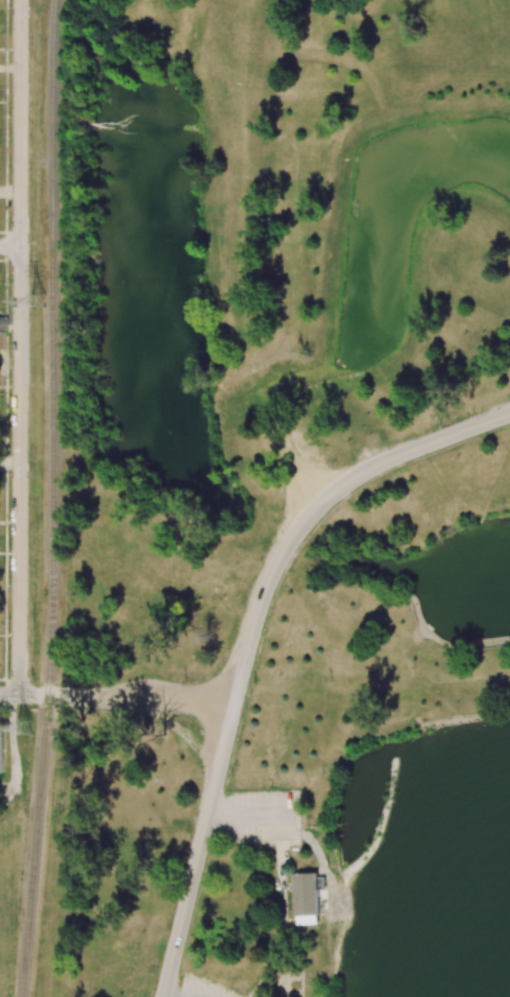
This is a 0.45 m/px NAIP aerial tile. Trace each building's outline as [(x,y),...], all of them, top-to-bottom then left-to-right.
[(293,874),(294,916),(318,915),(317,873),(293,874)]
